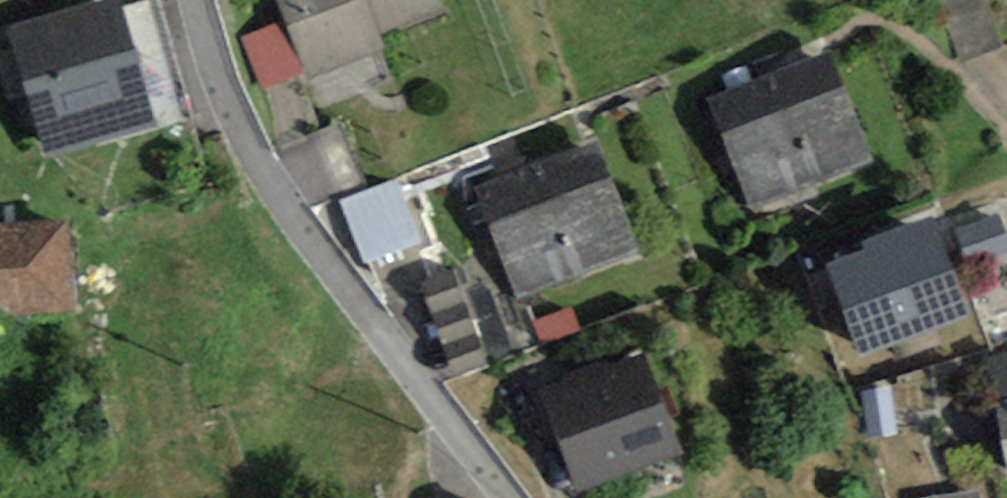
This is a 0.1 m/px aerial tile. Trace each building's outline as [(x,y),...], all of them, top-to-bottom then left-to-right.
[(10,30),(46,157),(156,126),(120,0),(117,0),(10,30)] [(309,78),(384,49),(379,35),(443,12),(438,0),(277,0),(285,20),(307,72),(309,78)] [(966,59),(1006,44),(1006,31),(996,0),(944,0),(966,59)] [(241,38),(263,90),(307,72),(285,20),(241,38)] [(707,98),(752,212),(875,164),(830,50),(707,98)] [(474,188),(517,299),(639,253),(596,142),(474,188)] [(365,265),(423,242),(399,180),(339,200),(365,265)] [(1006,254),(1006,238),(997,212),(954,229),(969,269),(1006,254)] [(76,310),(69,218),(0,224),(0,316),(76,310)] [(868,252),(830,265),(861,352),(966,315),(932,218),(864,242),(868,252)] [(453,377),(486,365),(458,288),(425,300),(453,377)] [(543,346),(580,332),(571,310),(534,323),(543,346)] [(640,351),(540,389),(578,487),(678,449),(640,351)] [(899,437),(892,388),(860,392),(867,441),(899,437)] [(1006,458),(1006,400),(995,403),(1006,458)]
